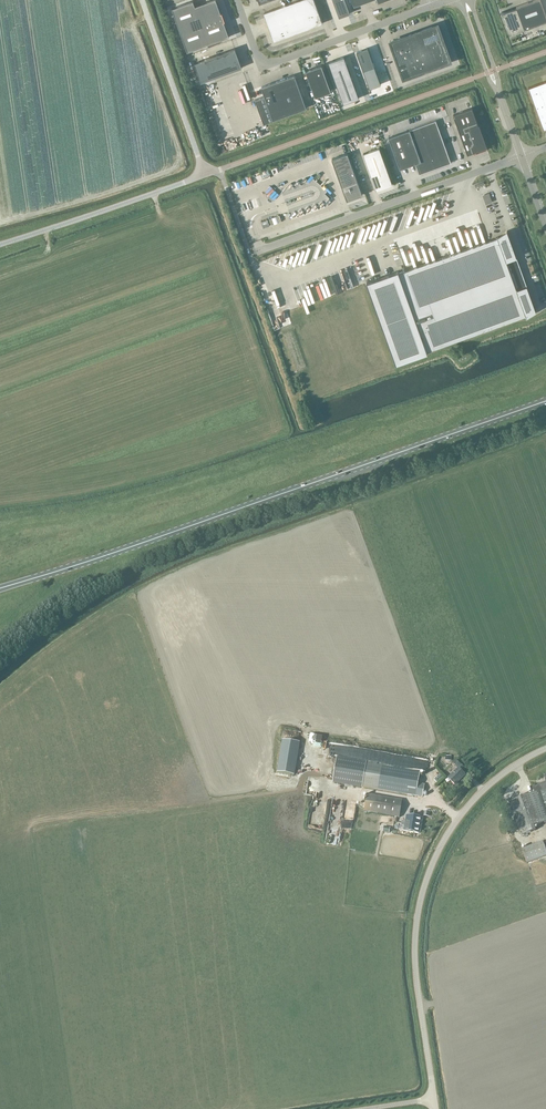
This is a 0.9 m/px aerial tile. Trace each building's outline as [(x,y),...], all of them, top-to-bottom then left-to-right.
[(172,8),(188,52),(230,37),(224,22),(226,21),(222,12),(221,13),(217,0),(212,0),(195,6),(193,1),(172,8)] [(264,13),(274,41),(323,23),(314,0),(299,0),(264,13)] [(339,17),(350,13),(346,0),(333,0),(339,17)] [(501,12),(509,34),(545,21),(545,16),(540,0),(534,0),(516,7),(516,11),(509,13),(501,12)] [(437,25),(390,42),(404,78),(451,61),(437,25)] [(242,68),(235,48),(194,63),(201,83),(242,68)] [(356,52),(369,88),(381,84),(375,67),(368,48),(356,52)] [(344,56),(328,61),(343,103),(359,98),(344,56)] [(315,97),(331,91),(322,65),(306,70),(315,97)] [(264,123),(306,107),(294,74),(262,86),(265,96),(256,100),(264,123)] [(543,82),(528,87),(540,119),(543,128),(545,127),(545,81),(543,82)] [(472,107),(453,114),(468,154),(473,152),(474,155),(487,150),(472,107)] [(419,174),(451,163),(436,121),(388,138),(400,169),(416,163),(419,174)] [(372,177),(376,190),(392,184),(388,171),(379,148),(363,153),(372,177)] [(347,200),(362,194),(348,153),(332,158),(347,200)] [(269,219),(271,225),(282,221),(279,215),(269,219)] [(267,219),(261,221),(263,228),(270,226),(267,219)] [(398,271),(366,282),(396,364),(428,353),(427,351),(526,316),(526,317),(527,315),(533,311),(536,311),(507,231),(506,233),(499,237),(497,237),(498,237),(399,273),(398,271)] [(396,264),(387,267),(389,273),(399,270),(396,264)] [(282,739),(277,772),(294,775),(300,742),(282,739)] [(332,782),(361,787),(423,797),(424,785),(417,784),(419,772),(336,758),(332,782)] [(462,778),(465,775),(461,771),(464,768),(460,764),(457,767),(458,768),(448,778),(455,785),(460,780),(459,780),(461,778),(462,778)] [(545,782),(539,784),(540,787),(534,789),(535,792),(509,801),(521,836),(535,831),(534,826),(545,822),(545,792),(544,785),(545,785),(545,775),(543,776),(545,782)] [(399,818),(402,801),(367,795),(364,812),(399,818)] [(406,816),(403,830),(419,833),(422,818),(406,816)] [(545,856),(545,850),(543,841),(521,849),(527,863),(545,856)]
